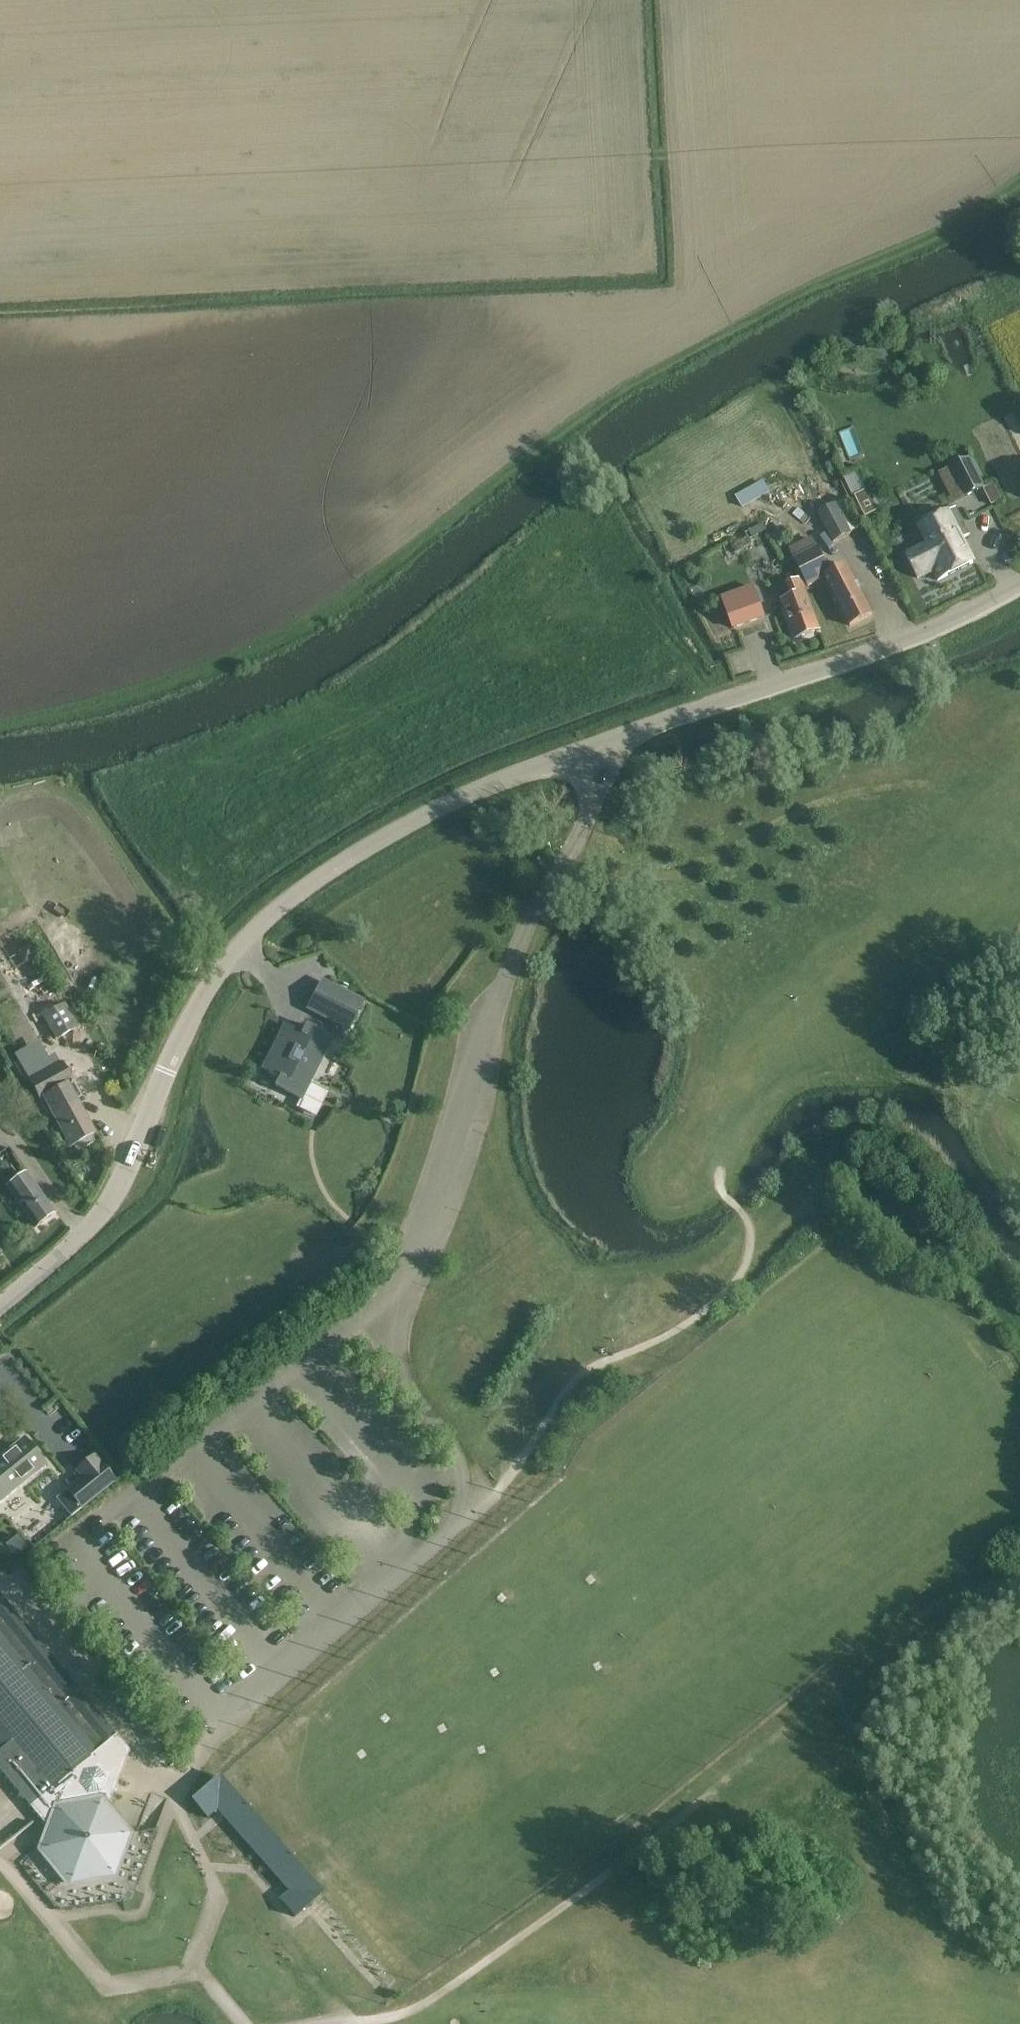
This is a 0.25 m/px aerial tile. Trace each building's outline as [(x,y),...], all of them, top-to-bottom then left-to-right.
[(969,459),(952,468),(966,497),(975,492),(983,488),(969,459)] [(742,507),(767,493),(761,482),(735,496),(742,507)] [(994,484),(983,489),(992,506),(1002,500),(994,484)] [(836,503),(818,512),(834,543),(852,534),(836,503)] [(906,554),(918,579),(919,578),(933,570),(938,580),(938,581),(973,563),(973,562),(971,563),(960,540),(969,535),(956,509),(948,513),(948,512),(919,526),(920,527),(921,526),(926,535),(930,543),(907,555),(906,554)] [(762,524),(748,531),(752,539),(766,531),(762,524)] [(831,575),(816,548),(811,537),(789,549),(808,586),(825,578),(850,626),(872,614),(848,566),(831,575)] [(801,577),(790,581),(785,583),(790,597),(782,599),(796,639),(819,630),(805,594),(807,593),(801,577)] [(763,621),(751,587),(720,599),(733,632),(763,621)] [(322,982),(308,1009),(349,1030),(363,1003),(322,982)] [(44,1018),(53,1035),(56,1040),(77,1028),(65,1006),(44,1018)] [(275,1087),(300,1100),(331,1039),(306,1026),(301,1035),(286,1027),(264,1070),(279,1078),(275,1087)] [(29,1081),(27,1082),(39,1104),(41,1103),(47,1114),(51,1112),(71,1148),(73,1147),(76,1153),(95,1143),(92,1137),(93,1136),(73,1100),(79,1097),(60,1063),(59,1064),(29,1081)] [(55,1214),(43,1198),(25,1174),(6,1188),(35,1228),(55,1214)] [(135,1428),(119,1441),(124,1448),(140,1435),(135,1428)] [(46,1466),(23,1439),(0,1458),(0,1503),(46,1466)] [(80,1478),(64,1491),(65,1492),(81,1511),(115,1482),(93,1456),(74,1471),(80,1478)] [(17,1536),(5,1545),(11,1552),(22,1553),(27,1548),(17,1536)] [(129,1753),(129,1752),(116,1736),(0,1596),(0,1751),(0,1752),(0,1771),(45,1827),(36,1852),(67,1891),(117,1882),(134,1836),(109,1805),(129,1753)] [(295,1919),(325,1893),(288,1851),(283,1846),(220,1774),(190,1799),(206,1818),(216,1809),(288,1891),(278,1899),(295,1919)]
